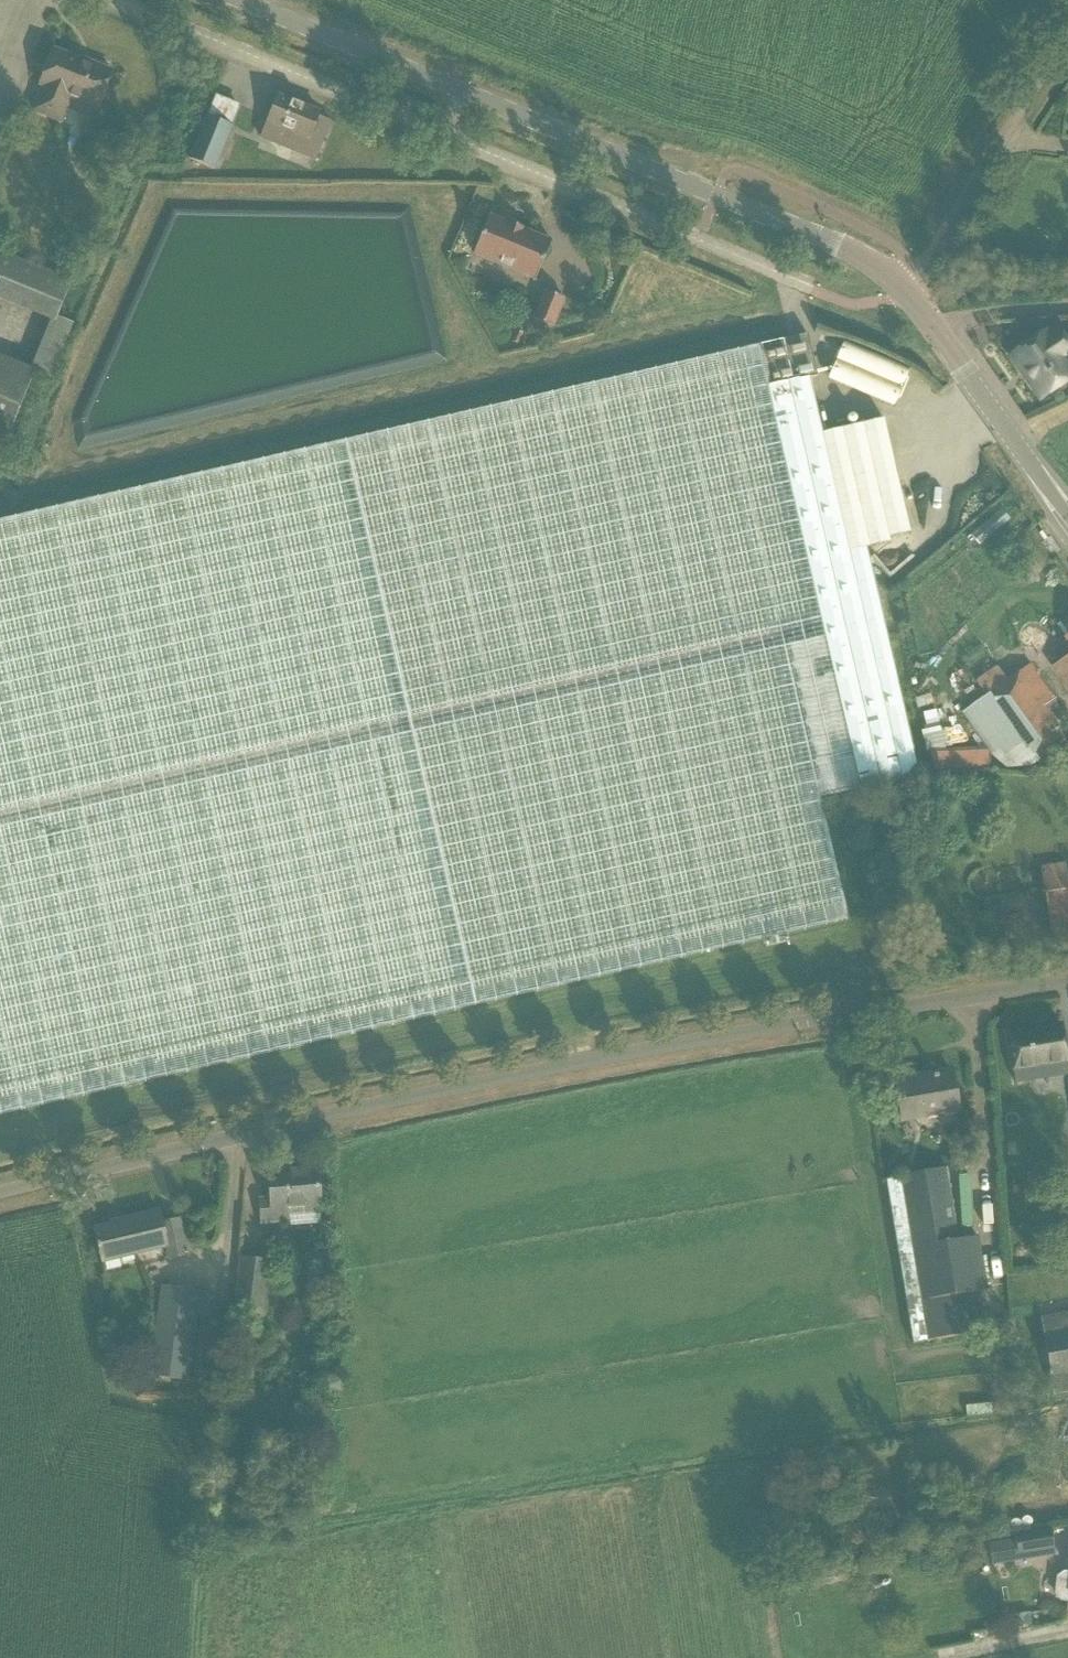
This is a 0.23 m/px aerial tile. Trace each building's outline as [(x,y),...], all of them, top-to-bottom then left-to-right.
[(43,91),(34,113),(62,124),(67,110),(91,120),(111,71),(91,63),(89,67),(53,52),(38,89),(43,91)] [(278,96),(263,135),(261,139),(315,160),(324,138),(311,133),(319,112),(278,96)] [(207,116),(189,159),(214,170),(219,157),(214,154),(222,135),(227,138),(232,126),(207,116)] [(489,217),(481,237),(473,254),(536,280),(551,242),(523,230),(523,229),(509,223),(509,225),(489,217)] [(40,314),(56,272),(0,251),(0,300),(40,314)] [(534,320),(553,328),(564,299),(545,292),(534,320)] [(1056,326),(1018,353),(1037,380),(1033,382),(1045,399),(1067,383),(1067,367),(1064,361),(1067,359),(1067,342),(1056,326)] [(516,330),(511,340),(518,343),(523,332),(516,330)] [(0,520),(0,1114),(847,920),(819,799),(918,776),(875,584),(870,566),(866,549),(890,543),(889,538),(910,533),(884,419),(821,434),(808,379),(816,377),(806,335),(0,520)] [(1053,666),(1067,688),(1067,656),(1053,666)] [(985,696),(962,712),(964,715),(997,759),(1003,755),(1017,773),(1024,767),(1026,769),(1064,741),(1055,730),(1042,711),(1056,701),(1029,664),(1007,680),(996,666),(975,682),(985,696)] [(1067,949),(1067,880),(1066,881),(1064,864),(1041,868),(1054,951),(1067,949)] [(1067,1062),(1061,1026),(1030,1031),(1030,1029),(1007,1033),(1015,1083),(1049,1078),(1047,1065),(1067,1062)] [(918,1075),(894,1079),(902,1121),(958,1111),(952,1074),(919,1079),(918,1075)] [(258,1199),(259,1221),(260,1225),(290,1222),(290,1223),(321,1221),(316,1168),(268,1172),(270,1198),(258,1199)] [(946,1170),(886,1180),(913,1343),(925,1341),(925,1339),(980,1330),(974,1291),(985,1289),(977,1237),(957,1241),(946,1170)] [(94,1227),(94,1229),(98,1243),(96,1243),(97,1248),(99,1248),(102,1264),(165,1249),(168,1261),(188,1256),(180,1219),(161,1224),(158,1209),(108,1221),(109,1223),(94,1227)] [(240,1258),(234,1312),(263,1316),(269,1262),(240,1258)] [(160,1285),(149,1377),(163,1379),(189,1382),(198,1313),(213,1315),(216,1292),(201,1290),(160,1285)] [(1043,1316),(1040,1317),(1053,1394),(1067,1392),(1067,1312),(1043,1316)] [(867,1487),(866,1507),(897,1509),(898,1490),(867,1487)] [(1056,1556),(1051,1528),(988,1538),(992,1564),(1010,1561),(1011,1564),(1056,1556)] [(1067,1611),(1067,1571),(1063,1571),(1055,1577),(1053,1595),(1059,1601),(1067,1602),(1066,1611),(1067,1611)] [(1029,1612),(1002,1617),(1005,1633),(1031,1628),(1029,1612)]
